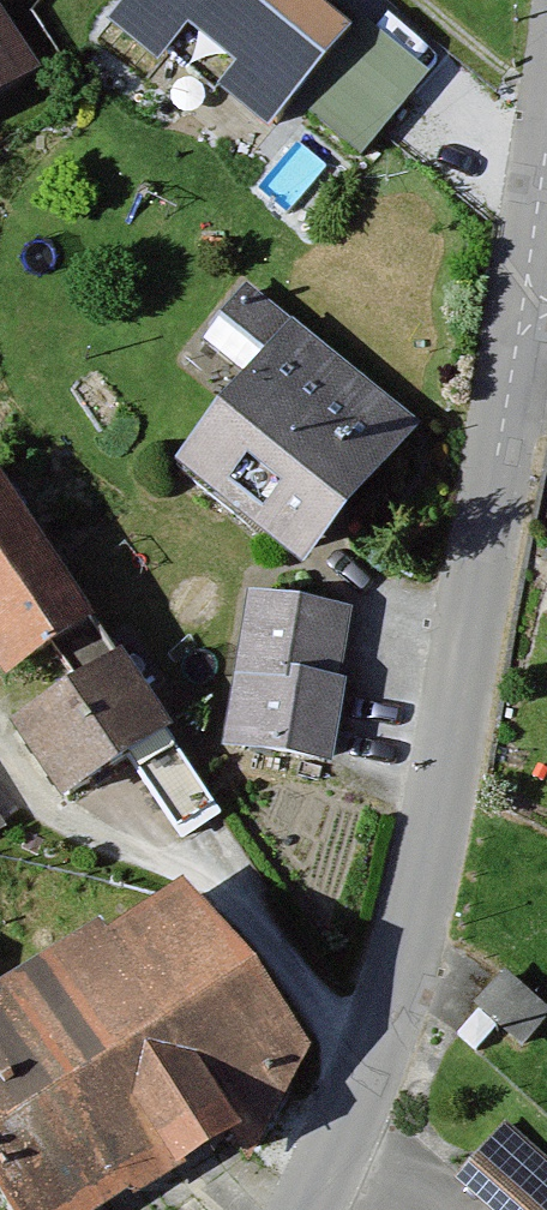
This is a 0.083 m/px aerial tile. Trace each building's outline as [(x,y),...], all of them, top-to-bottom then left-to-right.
[(54,78),(5,0),(0,0),(0,112),(54,78)] [(331,0),(112,0),(110,3),(263,125),(351,16),(331,0)] [(424,417),(292,318),(181,464),(312,564),(424,417)] [(16,689),(109,627),(0,464),(0,664),(16,689)] [(351,597),(251,584),(231,753),(330,765),(351,597)] [(175,734),(122,652),(24,717),(78,798),(175,734)] [(0,991),(0,1209),(1,1209),(129,1209),(310,1100),(320,1041),(211,863),(0,991)] [(501,1118),(449,1173),(487,1209),(546,1209),(546,1162),(501,1118)]
